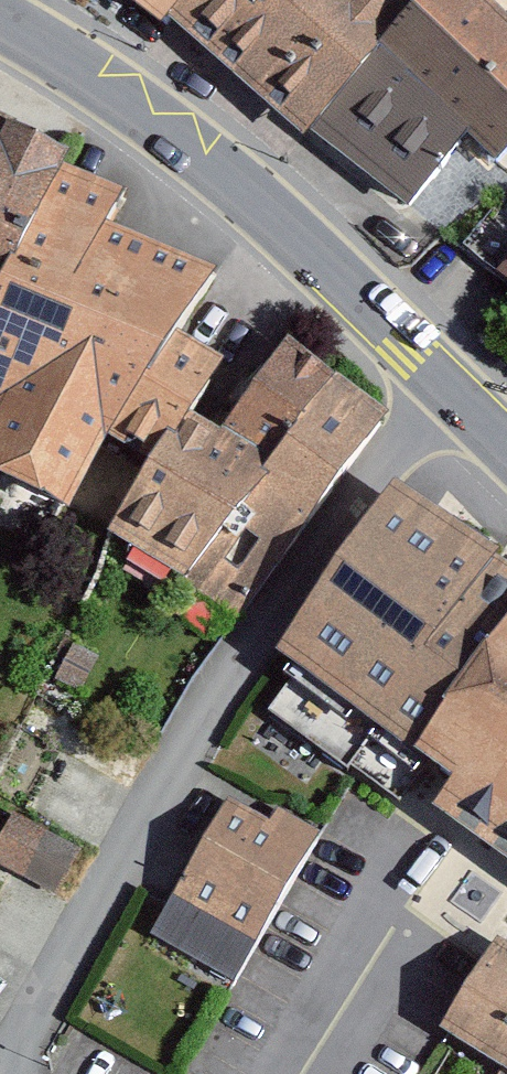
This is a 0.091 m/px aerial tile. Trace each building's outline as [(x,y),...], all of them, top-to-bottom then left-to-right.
[(423,281),(506,189),(506,56),(485,36),(506,12),(506,0),(449,0),(410,43),(362,0),(111,0),(423,281)] [(70,527),(109,453),(146,474),(110,547),(237,622),(383,423),(289,353),(219,440),(195,426),(222,372),(181,348),(214,284),(105,236),(117,214),(47,176),(60,151),(0,120),(0,491),(70,527)] [(393,500),(275,667),(421,776),(395,813),(486,872),(506,886),(506,575),(498,569),(393,500)] [(155,935),(241,981),(321,834),(235,787),(155,935)] [(12,817),(0,838),(0,870),(53,899),(78,853),(12,817)] [(497,950),(436,1043),(484,1073),(506,1073),(506,957),(497,950)]
